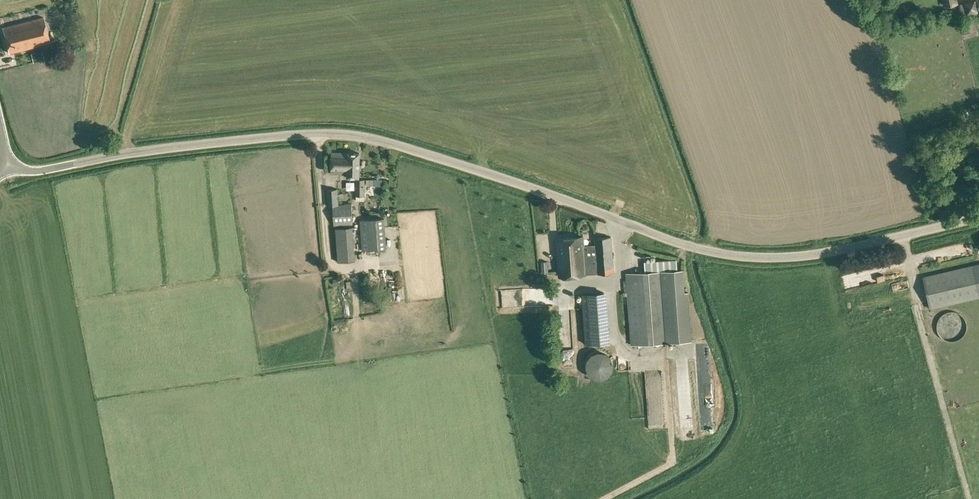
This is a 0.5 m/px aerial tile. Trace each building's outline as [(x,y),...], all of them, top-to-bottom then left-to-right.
[(967,16),(978,12),(978,4),(978,1),(963,6),(967,16)] [(3,28),(10,53),(50,43),(44,18),(3,28)] [(360,153),(348,153),(332,153),(331,174),(348,174),(348,177),(359,177),(360,153)] [(333,206),(334,225),(353,224),(352,203),(339,204),(338,189),(327,190),(328,206),(333,206)] [(387,216),(363,217),(364,247),(388,246),(387,216)] [(335,228),(338,262),(355,260),(352,226),(335,228)] [(557,238),(560,276),(614,272),(612,237),(594,238),(594,244),(583,245),(583,237),(557,238)] [(654,271),(626,273),(631,344),(690,340),(687,291),(683,292),(681,259),(653,261),(654,271)] [(978,299),(978,265),(923,278),(931,310),(978,299)] [(871,275),(846,279),(847,288),(873,284),(871,275)] [(610,335),(608,285),(597,286),(599,336),(610,335)] [(586,289),(588,337),(599,337),(597,288),(586,289)] [(966,328),(966,325),(966,322),(965,319),(963,316),(961,314),(959,312),(957,311),(953,310),(950,310),(947,311),(945,312),(942,313),(941,315),(939,317),(938,319),(937,322),(936,325),(937,328),(938,331),(939,333),(941,335),(943,337),(945,339),(949,340),(951,340),(956,339),(959,337),(961,336),(964,333),(965,331),(966,328)] [(711,382),(710,349),(702,349),(703,383),(711,382)] [(602,353),(600,353),(599,353),(596,353),(595,354),(594,354),(593,355),(592,355),(591,356),(591,357),(590,358),(589,359),(589,360),(588,361),(588,362),(587,363),(587,364),(587,365),(587,366),(587,367),(587,368),(587,369),(588,370),(588,372),(589,373),(590,374),(591,375),(592,376),(592,377),(593,377),(595,378),(597,378),(598,379),(599,379),(600,379),(601,379),(602,379),(603,378),(604,378),(606,377),(607,376),(609,375),(610,374),(610,373),(611,372),(612,371),(612,370),(612,369),(613,368),(613,367),(613,366),(613,364),(612,363),(612,362),(612,361),(611,360),(611,359),(610,358),(609,357),(608,356),(607,355),(606,355),(605,354),(603,353),(602,353)] [(679,356),(683,426),(695,426),(691,355),(679,356)] [(713,425),(711,389),(704,389),(706,425),(713,425)] [(650,412),(666,411),(665,394),(649,394),(650,412)]
